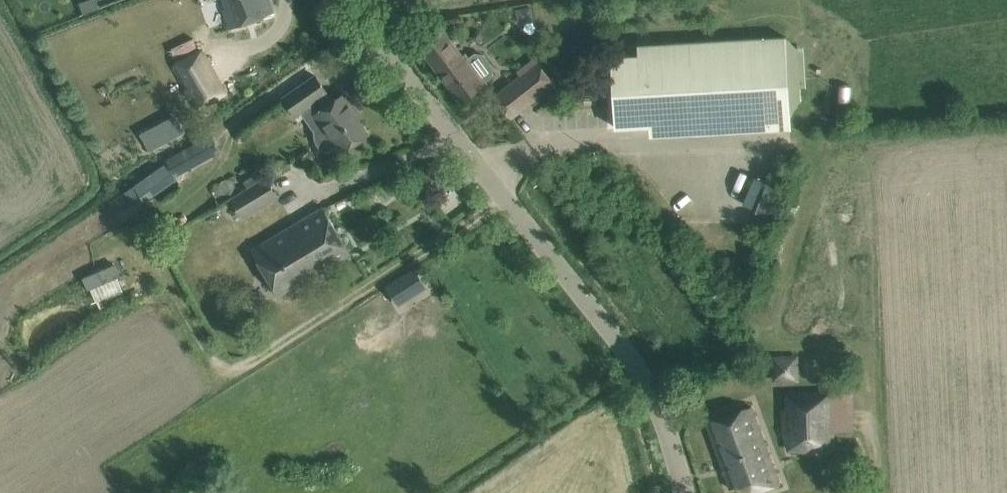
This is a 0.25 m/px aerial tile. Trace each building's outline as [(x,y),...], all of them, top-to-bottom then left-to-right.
[(79,4),(83,15),(99,9),(95,0),(89,0),(79,4)] [(231,29),(274,13),(269,0),(221,0),(231,29)] [(468,59),(467,57),(464,59),(443,31),(420,47),(461,102),(486,82),(485,81),(492,75),(493,67),(483,55),(475,54),(468,59)] [(786,36),(628,45),(629,55),(612,56),(616,128),(790,118),(786,36)] [(171,66),(197,111),(226,95),(201,50),(171,66)] [(554,84),(544,71),(531,81),(525,73),(495,96),(511,117),(554,84)] [(311,115),(339,154),(368,134),(358,119),(361,117),(344,93),(333,101),(327,93),(327,92),(316,76),(283,99),(296,117),(310,107),(314,113),(311,115)] [(175,114),(140,133),(150,151),(185,132),(175,114)] [(203,139),(166,159),(175,176),(212,156),(203,139)] [(445,185),(434,168),(417,180),(428,197),(445,185)] [(233,198),(243,215),(277,195),(267,178),(233,198)] [(295,223),(324,270),(351,254),(323,206),(295,223)] [(324,270),(295,223),(250,250),(278,297),(324,270)] [(409,297),(405,290),(421,280),(415,271),(388,287),(399,304),(409,297)] [(776,359),(777,379),(799,379),(798,358),(776,359)] [(832,412),(831,392),(787,393),(788,409),(784,409),(784,414),(832,412)] [(721,462),(765,445),(751,406),(706,422),(721,462)] [(832,432),(832,412),(784,414),(784,434),(832,432)] [(730,488),(747,482),(753,492),(757,492),(780,485),(765,445),(721,462),(730,488)]
